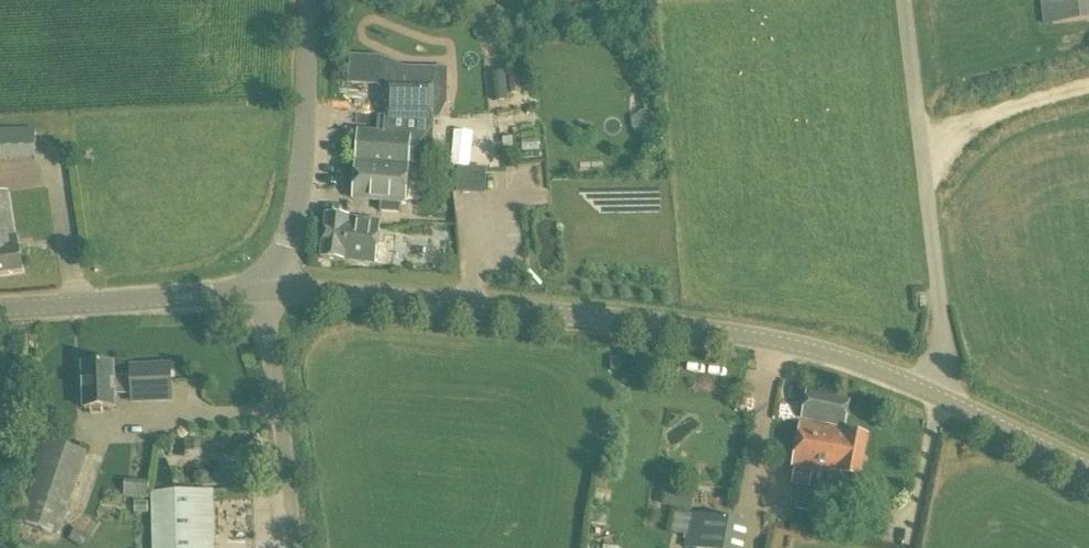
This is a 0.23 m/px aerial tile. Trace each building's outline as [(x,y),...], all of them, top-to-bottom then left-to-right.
[(1044,26),(1088,21),(1088,0),(1041,0),(1044,26)] [(376,80),(375,52),(347,52),(347,80),(376,80)] [(429,117),(430,85),(385,83),(384,118),(385,118),(385,132),(358,129),(352,201),(381,203),(380,213),(400,214),(400,205),(406,205),(410,156),(415,156),(418,117),(429,117)] [(36,159),(35,128),(0,129),(0,160),(36,159)] [(494,161),(494,141),(475,141),(475,160),(494,161)] [(454,183),(455,166),(421,163),(419,178),(439,179),(439,182),(454,183)] [(479,290),(476,179),(458,179),(461,290),(479,290)] [(7,194),(0,195),(0,278),(23,275),(20,253),(18,253),(16,239),(14,239),(7,194)] [(382,221),(325,214),(320,259),(376,266),(382,221)] [(95,286),(73,287),(73,297),(96,296),(95,286)] [(113,377),(113,364),(82,365),(84,410),(115,409),(114,395),(131,394),(131,401),(171,400),(170,365),(130,366),(131,376),(113,377)] [(845,429),(851,397),(808,389),(802,420),(845,429)] [(861,480),(869,437),(842,432),(842,431),(802,422),(792,467),(795,467),(792,484),(819,489),(820,485),(840,489),(843,476),(861,480)] [(60,535),(88,452),(47,439),(20,521),(60,535)] [(118,480),(118,492),(141,491),(141,480),(118,480)] [(813,514),(817,492),(799,488),(795,510),(813,514)] [(666,489),(663,506),(692,511),(695,495),(666,489)] [(212,491),(152,493),(153,547),(214,547),(212,491)] [(748,524),(689,513),(683,547),(744,547),(748,524)] [(92,539),(75,529),(68,540),(81,547),(87,547),(92,539)]
